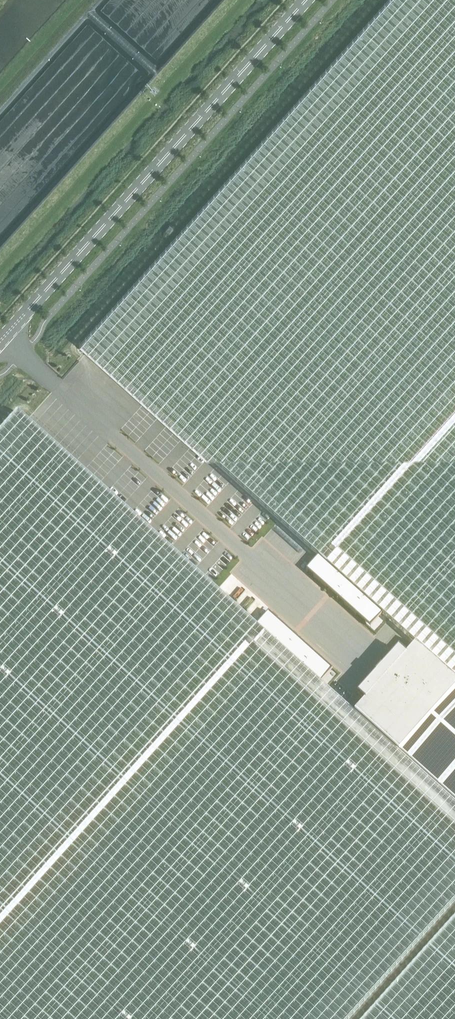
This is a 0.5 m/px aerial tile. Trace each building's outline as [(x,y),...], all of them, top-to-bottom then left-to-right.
[(0,433),(0,1018),(349,1018),(454,901),(454,0),(388,0),(81,343),(318,557),(306,570),(356,615),(366,623),(377,610),(382,615),(383,614),(417,645),(406,657),(399,650),(395,655),(392,658),(436,698),(423,713),(409,727),(365,688),(362,691),(359,696),(366,702),(362,707),(355,714),(321,683),(316,679),(328,665),(301,641),(269,612),(256,626),(18,412),(0,433)] [(102,9),(146,48),(146,42),(143,42),(146,38),(155,39),(150,35),(151,31),(157,37),(158,29),(160,29),(161,23),(163,23),(163,20),(167,15),(176,15),(176,2),(182,3),(182,0),(110,0),(102,9)] [(365,1018),(454,1018),(454,919),(365,1018)]
